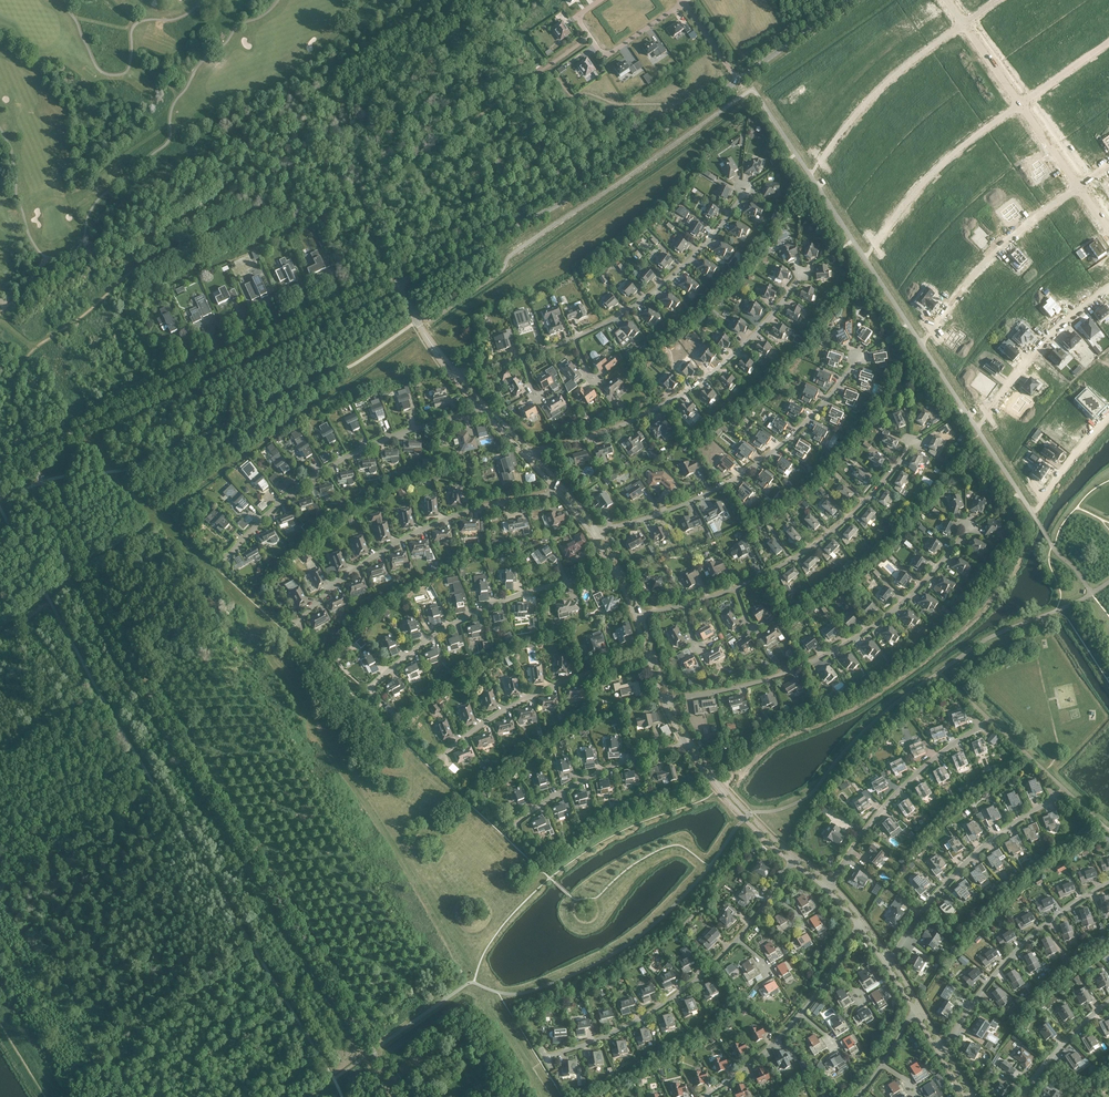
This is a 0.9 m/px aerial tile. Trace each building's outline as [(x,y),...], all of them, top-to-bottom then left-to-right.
[(1098,25),(1102,32),(1106,29),(1107,28),(1108,27),(1108,13),(1106,15),(1108,18),(1098,25)] [(562,25),(561,23),(553,28),(554,31),(558,38),(559,37),(561,40),(569,34),(568,32),(568,31),(565,26),(564,24),(562,25)] [(670,30),(669,30),(674,37),(684,29),(687,33),(691,31),(686,25),(683,27),(680,23),(674,27),(673,26),(670,29),(670,30)] [(647,46),(643,48),(648,56),(653,53),(654,54),(659,50),(662,55),(667,52),(660,43),(656,46),(654,42),(648,46),(647,46)] [(1047,55),(1041,60),(1045,66),(1046,65),(1049,69),(1054,65),(1056,63),(1056,64),(1057,63),(1057,62),(1060,60),(1058,58),(1060,56),(1055,48),(1046,54),(1047,55)] [(587,62),(586,59),(578,65),(579,67),(583,74),(584,74),(586,76),(594,70),(593,68),(593,67),(590,62),(589,61),(587,62)] [(618,66),(614,68),(619,76),(629,69),(633,74),(637,72),(632,64),(628,67),(625,62),(619,66),(618,66)] [(1088,75),(1083,79),(1090,89),(1095,85),(1096,87),(1105,80),(1100,73),(1097,75),(1095,72),(1092,74),(1091,73),(1090,73),(1091,74),(1088,75)] [(985,102),(984,103),(992,115),(995,112),(996,112),(1003,107),(999,102),(998,102),(997,100),(997,99),(996,100),(994,97),(995,97),(994,96),(986,102),(985,102)] [(969,115),(958,124),(965,132),(968,129),(969,130),(973,127),(972,126),(976,123),(973,119),(976,117),(970,110),(967,112),(969,115)] [(944,131),(940,134),(948,143),(951,141),(952,142),(953,141),(955,139),(955,140),(955,139),(956,138),(955,137),(958,135),(951,126),(947,129),(944,126),(942,128),(944,131)] [(740,135),(731,142),(734,146),(737,144),(737,145),(742,146),(743,140),(740,135)] [(928,143),(922,148),(932,158),(942,148),(930,135),(925,140),(928,143)] [(991,142),(979,151),(983,156),(980,158),(985,165),(989,162),(986,157),(997,150),(991,142)] [(1020,148),(1018,150),(1026,160),(1034,155),(1031,150),(1027,145),(1026,145),(1024,142),(1019,146),(1020,148)] [(973,156),(961,166),(967,173),(978,165),(982,171),(986,168),(981,162),(979,163),(973,156)] [(738,170),(736,166),(736,165),(735,165),(734,165),(731,159),(725,162),(727,166),(723,169),(729,179),(734,176),(732,174),(738,170)] [(760,168),(762,161),(756,159),(754,163),(750,162),(746,173),(750,175),(751,172),(758,174),(759,170),(760,170),(760,169),(760,168)] [(1039,160),(1032,164),(1036,169),(1033,171),(1036,176),(1034,177),(1036,180),(1045,174),(1043,171),(1047,169),(1043,164),(1042,165),(1039,160)] [(953,174),(945,180),(955,191),(959,186),(962,190),(968,185),(959,175),(958,175),(959,176),(957,178),(956,177),(953,174)] [(1049,177),(1041,182),(1044,187),(1047,185),(1054,195),(1061,190),(1058,185),(1056,183),(1056,182),(1056,183),(1054,179),(1052,181),(1049,177)] [(879,193),(876,197),(879,200),(887,207),(891,203),(894,200),(897,195),(896,195),(899,191),(887,182),(885,186),(888,189),(882,196),(879,193)] [(779,184),(772,184),(771,184),(770,184),(770,185),(766,185),(766,192),(763,192),(763,197),(775,196),(775,191),(780,191),(779,184)] [(732,191),(721,185),(719,190),(721,190),(718,196),(720,197),(719,199),(723,201),(724,199),(726,200),(728,196),(730,197),(732,191)] [(936,190),(930,196),(940,206),(945,200),(948,202),(951,199),(944,192),(941,195),(936,190)] [(1019,200),(1014,203),(1019,209),(1022,207),(1025,212),(1030,208),(1030,209),(1035,205),(1029,197),(1021,203),(1019,200)] [(870,209),(861,222),(862,222),(861,224),(865,227),(866,226),(870,228),(873,224),(874,225),(877,220),(876,219),(880,215),(873,210),(877,205),(871,200),(867,206),(870,209)] [(1005,208),(1001,212),(1003,215),(1002,216),(1005,219),(1006,219),(1008,222),(1013,218),(1014,219),(1015,218),(1016,218),(1018,217),(1018,216),(1019,215),(1018,213),(1020,211),(1013,202),(1011,204),(1010,204),(1005,208)] [(764,209),(757,206),(757,205),(756,205),(755,205),(752,203),(749,209),(746,208),(744,212),(755,217),(756,213),(761,215),(764,209)] [(707,215),(706,217),(709,219),(710,217),(712,218),(715,214),(716,215),(719,210),(708,204),(706,208),(707,209),(705,214),(707,215)] [(918,212),(915,216),(920,219),(918,222),(924,228),(928,223),(924,220),(932,210),(925,204),(922,208),(921,207),(918,212)] [(1071,206),(1064,210),(1070,219),(1067,221),(1071,227),(1080,220),(1077,216),(1078,216),(1071,206)] [(992,219),(985,224),(994,234),(998,231),(999,232),(1002,230),(1001,228),(1003,227),(1002,225),(1004,223),(994,211),(989,216),(992,219)] [(695,235),(697,236),(700,232),(702,233),(705,228),(694,221),(691,225),(693,226),(690,232),(692,233),(691,235),(694,237),(695,235)] [(901,234),(908,239),(911,236),(913,238),(916,234),(914,232),(916,229),(919,225),(912,221),(910,224),(909,224),(909,223),(909,224),(906,227),(904,230),(901,234)] [(749,229),(743,226),(743,225),(742,225),(741,225),(737,223),(734,229),(732,228),(729,232),(740,238),(742,233),(746,236),(749,229)] [(1043,232),(1038,236),(1045,245),(1050,241),(1050,240),(1056,235),(1048,225),(1048,226),(1047,226),(1045,228),(1044,228),(1045,229),(1042,231),(1043,232)] [(976,234),(972,238),(981,248),(983,246),(986,243),(988,241),(985,238),(988,235),(979,226),(974,231),(976,234)] [(1027,242),(1023,245),(1030,254),(1040,246),(1042,248),(1045,246),(1038,238),(1035,240),(1033,237),(1029,240),(1029,241),(1027,242)] [(680,251),(682,253),(684,249),(686,250),(689,245),(679,238),(676,241),(678,242),(674,248),(676,249),(675,251),(678,253),(680,251)] [(1098,241),(1089,247),(1098,259),(1106,253),(1098,241)] [(734,249),(728,246),(728,245),(727,245),(727,244),(726,245),(722,242),(719,248),(716,247),(714,251),(724,257),(726,253),(730,255),(734,249)] [(965,243),(954,255),(959,259),(963,254),(965,256),(964,256),(967,258),(968,258),(971,261),(977,254),(965,243)] [(815,247),(809,244),(804,256),(811,258),(812,255),(813,255),(817,257),(819,250),(815,249),(815,247)] [(788,245),(782,248),(788,262),(795,259),(793,255),(794,254),(794,255),(798,253),(795,247),(790,249),(788,245)] [(321,260),(317,251),(311,254),(316,265),(307,269),(310,276),(320,272),(319,270),(329,265),(326,258),(321,260)] [(1015,252),(1011,256),(1016,262),(1013,265),(1019,271),(1022,268),(1021,266),(1027,261),(1022,255),(1022,254),(1019,251),(1019,252),(1018,251),(1016,253),(1015,252)] [(662,269),(663,267),(665,268),(668,265),(669,266),(673,261),(663,253),(660,257),(662,258),(658,263),(660,264),(658,266),(662,269)] [(276,272),(275,272),(280,282),(281,282),(280,281),(287,277),(289,281),(290,283),(295,281),(291,272),(290,270),(294,268),(294,270),(295,270),(290,260),(286,262),(285,258),(279,260),(283,268),(276,272)] [(1099,267),(1102,271),(1100,273),(1103,277),(1105,275),(1108,279),(1108,260),(1099,267)] [(709,271),(713,274),(717,268),(711,264),(711,263),(710,263),(709,263),(706,261),(702,266),(700,264),(697,268),(706,275),(709,271)] [(997,270),(994,273),(1002,281),(1010,272),(1013,274),(1015,272),(1008,264),(1006,267),(1003,264),(999,267),(999,268),(998,269),(997,270)] [(816,272),(817,279),(829,278),(829,271),(827,271),(826,266),(819,267),(820,271),(821,272),(816,272)] [(786,269),(779,267),(775,278),(782,281),(783,277),(785,277),(784,278),(788,279),(790,272),(786,271),(786,269)] [(647,283),(650,280),(652,281),(656,276),(646,268),(643,271),(645,272),(640,277),(642,279),(641,280),(644,283),(645,282),(647,283)] [(941,274),(931,287),(938,292),(940,290),(945,293),(947,290),(948,290),(949,288),(950,288),(950,287),(953,284),(941,274)] [(1084,276),(1074,284),(1080,291),(1084,289),(1085,289),(1091,285),(1089,283),(1092,281),(1087,275),(1084,277),(1084,276)] [(268,296),(258,276),(252,279),(254,283),(253,284),(252,282),(245,285),(252,301),(259,297),(258,295),(260,295),(261,299),(268,296)] [(691,289),(695,292),(699,286),(694,282),(694,281),(693,281),(693,280),(692,280),(689,278),(684,283),(682,281),(679,285),(688,292),(691,289)] [(624,292),(622,293),(625,296),(627,295),(628,297),(632,293),(633,295),(638,290),(628,281),(625,284),(627,286),(622,290),(624,292)] [(991,283),(986,289),(989,291),(986,294),(992,299),(999,290),(991,283)] [(773,288),(767,285),(762,296),(769,299),(770,295),(771,296),(774,298),(777,291),(773,289),(773,288)] [(227,293),(225,287),(218,290),(221,296),(215,299),(218,305),(233,298),(233,299),(238,297),(234,289),(230,292),(227,293)] [(803,291),(800,297),(811,302),(814,295),(813,295),(815,290),(808,287),(807,291),(807,292),(803,291)] [(927,288),(917,302),(924,308),(926,306),(932,311),(937,304),(931,299),(935,294),(927,288)] [(608,298),(603,302),(605,304),(603,305),(606,308),(607,307),(609,309),(612,306),(614,307),(619,303),(610,293),(606,296),(608,298)] [(672,305),(676,308),(680,303),(675,298),(675,297),(674,297),(673,297),(670,294),(666,299),(663,297),(660,300),(669,308),(672,305)] [(203,295),(195,299),(200,310),(197,312),(196,308),(190,310),(192,316),(190,318),(193,324),(201,320),(200,316),(202,315),(203,317),(212,313),(203,295)] [(971,300),(967,304),(978,313),(983,307),(986,309),(990,304),(981,296),(977,301),(974,298),(972,301),(971,300)] [(1047,305),(1043,309),(1051,318),(1056,314),(1057,315),(1058,314),(1058,315),(1058,314),(1061,312),(1062,311),(1051,298),(1046,303),(1047,305)] [(748,305),(751,306),(748,313),(754,316),(756,313),(757,313),(757,314),(760,315),(763,309),(759,307),(759,305),(753,302),(754,301),(751,299),(750,300),(751,300),(748,305)] [(574,310),(565,314),(568,320),(577,316),(579,320),(587,316),(581,305),(574,308),(574,310)] [(789,309),(786,316),(797,321),(800,314),(799,314),(801,309),(794,306),(793,310),(793,311),(789,309)] [(171,318),(166,307),(160,310),(163,316),(157,319),(158,321),(160,325),(166,323),(171,334),(177,331),(175,327),(178,325),(175,319),(172,320),(171,318)] [(557,307),(542,313),(545,320),(548,319),(550,323),(557,320),(556,316),(560,315),(557,307)] [(1028,315),(1024,320),(1035,330),(1042,323),(1037,319),(1038,318),(1037,317),(1039,315),(1040,316),(1031,307),(1026,313),(1028,315)] [(1095,315),(1101,322),(1104,319),(1106,322),(1108,320),(1108,318),(1108,316),(1108,307),(1107,308),(1106,307),(1095,315)] [(660,318),(655,313),(655,312),(654,312),(651,309),(646,313),(644,311),(641,315),(649,323),(652,320),(655,323),(660,318)] [(528,310),(514,314),(518,325),(517,325),(518,327),(518,326),(519,329),(530,325),(531,326),(527,315),(529,314),(528,310)] [(958,317),(955,321),(962,327),(969,316),(972,318),(974,315),(968,310),(966,313),(962,311),(959,315),(958,317),(957,317),(958,317)] [(862,312),(859,319),(867,322),(870,315),(862,312)] [(744,322),(738,319),(732,329),(738,333),(740,329),(741,330),(744,332),(748,326),(743,324),(744,322)] [(547,328),(550,335),(562,331),(559,323),(558,324),(557,320),(550,323),(551,326),(547,328)] [(1084,324),(1080,327),(1090,340),(1100,333),(1090,320),(1086,322),(1084,324)] [(844,331),(843,330),(837,333),(838,334),(832,337),(836,344),(840,342),(841,344),(844,343),(844,344),(849,342),(849,341),(852,339),(852,321),(846,324),(846,330),(844,331)] [(621,329),(615,334),(621,344),(624,342),(626,341),(625,341),(629,337),(628,336),(631,333),(634,337),(640,332),(635,327),(635,326),(634,326),(634,325),(631,322),(626,327),(624,324),(620,328),(621,329)] [(775,327),(771,333),(782,339),(785,333),(784,332),(786,328),(780,324),(778,328),(779,328),(778,329),(775,327)] [(1022,332),(1015,339),(1022,345),(1025,342),(1027,343),(1029,341),(1031,342),(1034,338),(1028,333),(1029,332),(1028,331),(1027,332),(1025,330),(1027,328),(1023,325),(1018,329),(1022,332)] [(861,327),(857,333),(861,336),(859,338),(861,340),(861,341),(865,344),(872,333),(867,329),(866,330),(861,327)] [(502,336),(497,338),(495,338),(498,351),(506,348),(507,349),(510,348),(508,341),(513,339),(510,330),(501,333),(502,336)] [(946,343),(945,343),(946,343),(953,348),(961,337),(964,339),(966,336),(960,332),(958,334),(954,331),(953,331),(953,332),(946,343)] [(598,333),(594,336),(601,345),(605,342),(598,333)] [(1065,344),(1063,346),(1069,352),(1081,341),(1074,333),(1071,337),(1070,336),(1070,337),(1068,339),(1067,339),(1067,340),(1064,343),(1065,344)] [(732,342),(731,342),(732,340),(722,334),(716,344),(722,348),(724,345),(725,346),(728,348),(732,342)] [(1004,341),(1001,346),(1006,350),(1004,353),(1013,362),(1019,355),(1012,348),(1015,345),(1009,340),(1006,343),(1004,341)] [(755,350),(758,352),(758,353),(758,354),(759,355),(760,355),(761,355),(762,355),(762,354),(766,357),(770,351),(768,350),(771,346),(765,342),(763,345),(763,346),(759,344),(755,350)] [(879,352),(873,352),(874,361),(876,360),(876,363),(879,363),(880,368),(887,367),(886,360),(888,360),(886,347),(879,352)] [(712,353),(706,349),(699,358),(704,363),(707,359),(708,360),(707,361),(710,363),(714,357),(711,354),(712,353)] [(1056,350),(1050,357),(1059,366),(1065,360),(1064,359),(1068,356),(1061,349),(1057,352),(1056,350)] [(832,350),(831,353),(829,353),(827,359),(829,360),(827,366),(834,368),(836,363),(838,364),(839,361),(840,362),(842,357),(841,357),(842,354),(832,350)] [(591,357),(595,362),(593,364),(594,365),(594,366),(595,367),(596,368),(599,371),(604,367),(607,371),(617,364),(612,358),(606,362),(602,357),(599,359),(595,354),(595,353),(594,353),(593,353),(592,353),(591,354),(591,355),(591,356),(591,357)] [(742,361),(738,366),(748,373),(752,368),(751,367),(753,363),(748,359),(746,362),(745,363),(742,361)] [(986,364),(983,368),(991,373),(993,370),(998,373),(999,374),(1001,372),(1002,371),(1002,372),(1002,371),(1003,369),(1004,369),(1004,368),(1003,367),(1004,366),(1000,363),(1000,364),(994,360),(990,367),(986,364)] [(688,362),(686,365),(685,365),(685,364),(684,364),(683,364),(682,365),(681,366),(681,367),(681,368),(682,368),(682,369),(681,371),(686,376),(689,373),(690,374),(689,374),(692,376),(697,371),(693,368),(694,367),(688,362)] [(1039,370),(1036,374),(1043,380),(1051,370),(1055,373),(1057,369),(1049,362),(1046,365),(1045,364),(1042,367),(1042,368),(1041,368),(1041,369),(1040,369),(1040,370),(1039,371),(1039,370)] [(570,363),(563,368),(567,374),(567,375),(568,376),(569,377),(573,381),(565,387),(568,394),(577,387),(574,382),(581,377),(570,363)] [(548,375),(538,380),(539,382),(539,383),(539,384),(541,385),(543,389),(549,385),(552,391),(553,390),(554,393),(559,390),(558,387),(555,381),(557,380),(555,377),(558,375),(553,367),(545,371),(548,375)] [(863,373),(861,372),(859,377),(861,378),(860,380),(862,381),(861,386),(868,388),(870,382),(872,383),(874,376),(872,376),(873,372),(873,373),(873,372),(864,369),(864,370),(863,373)] [(507,371),(499,375),(502,381),(506,379),(511,387),(511,388),(511,389),(512,389),(513,390),(517,396),(524,392),(515,376),(511,379),(507,371)] [(832,376),(820,371),(817,377),(819,378),(816,384),(824,387),(826,382),(828,383),(829,380),(830,381),(832,376)] [(980,381),(975,388),(987,396),(992,389),(988,385),(991,380),(981,372),(977,378),(980,381)] [(675,379),(670,375),(662,383),(667,388),(670,385),(671,386),(670,386),(673,389),(678,384),(674,381),(675,379)] [(724,376),(719,382),(731,392),(736,386),(732,383),(735,379),(729,375),(727,378),(728,378),(727,379),(724,376)] [(1093,385),(1107,401),(1108,400),(1108,383),(1103,376),(1093,385)] [(618,377),(604,388),(609,395),(615,391),(616,391),(616,390),(617,390),(617,389),(623,384),(618,377)] [(1025,385),(1022,389),(1031,396),(1036,390),(1039,392),(1044,385),(1038,379),(1035,382),(1031,379),(1028,382),(1027,382),(1025,385)] [(805,387),(806,388),(803,394),(805,394),(802,400),(809,403),(811,399),(813,400),(815,397),(816,398),(818,393),(820,390),(807,384),(805,387)] [(445,388),(432,391),(430,392),(429,393),(429,395),(431,396),(433,395),(434,399),(433,399),(434,403),(435,408),(444,406),(442,398),(447,396),(445,388)] [(593,392),(590,389),(585,393),(581,388),(575,392),(581,400),(583,398),(587,403),(596,396),(595,395),(595,394),(594,393),(593,392)] [(847,391),(845,396),(846,396),(845,399),(847,400),(846,404),(853,407),(855,401),(857,402),(859,396),(856,394),(857,392),(849,389),(848,391),(847,391)] [(401,403),(404,411),(410,409),(410,407),(408,401),(409,401),(407,394),(407,395),(405,390),(398,392),(399,392),(400,396),(397,397),(397,398),(398,401),(400,403),(401,403)] [(705,391),(700,396),(709,404),(714,399),(712,398),(716,394),(710,390),(708,392),(708,393),(708,394),(705,391)] [(1089,392),(1080,402),(1093,415),(1098,411),(1097,409),(1098,408),(1100,409),(1104,405),(1097,398),(1096,400),(1089,392)] [(1013,406),(1012,408),(1019,413),(1026,402),(1030,405),(1032,401),(1024,395),(1022,399),(1019,397),(1018,398),(1017,401),(1015,404),(1014,404),(1013,406)] [(545,406),(550,414),(556,410),(557,410),(558,410),(558,409),(559,408),(565,405),(561,397),(545,406)] [(735,405),(730,398),(726,401),(731,408),(735,405)] [(378,400),(371,402),(371,403),(372,402),(373,404),(372,404),(373,407),(370,408),(371,408),(372,411),(374,413),(375,413),(378,421),(385,418),(384,416),(382,410),(383,410),(380,404),(378,400)] [(622,408),(618,402),(613,406),(617,412),(622,408)] [(685,404),(680,409),(690,419),(695,414),(693,413),(695,411),(694,410),(695,408),(690,403),(688,406),(687,407),(685,404)] [(803,410),(792,403),(789,409),(790,410),(787,415),(794,419),(796,415),(798,416),(800,413),(801,414),(803,410)] [(534,409),(532,405),(526,408),(524,405),(518,409),(521,414),(524,413),(527,418),(537,413),(536,412),(536,411),(536,409),(534,409)] [(931,410),(928,412),(924,410),(921,415),(920,414),(919,414),(918,415),(918,416),(917,417),(917,418),(918,419),(918,420),(917,422),(923,426),(929,416),(932,420),(931,421),(933,424),(941,419),(933,406),(929,408),(931,410)] [(836,407),(834,410),(832,409),(830,413),(831,414),(830,417),(832,418),(830,422),(837,426),(840,420),(841,420),(844,421),(846,416),(844,415),(844,414),(838,412),(839,409),(840,409),(836,407),(835,407),(836,407)] [(1067,419),(1065,421),(1072,427),(1074,425),(1078,429),(1081,426),(1082,427),(1082,426),(1084,424),(1085,424),(1084,423),(1087,419),(1075,409),(1072,413),(1071,412),(1066,418),(1067,419)] [(896,426),(897,426),(898,426),(899,429),(906,426),(900,412),(893,415),(896,420),(895,421),(894,422),(894,423),(894,424),(895,425),(896,426)] [(350,424),(353,432),(360,429),(359,426),(356,421),(357,420),(354,414),(345,419),(346,422),(348,424),(350,424)] [(1004,416),(1000,422),(1004,425),(1001,429),(1009,434),(1013,427),(1019,431),(1023,424),(1024,425),(1025,425),(1015,418),(1012,422),(1004,416)] [(788,425),(776,418),(773,424),(770,422),(767,427),(771,430),(777,434),(780,430),(782,431),(784,429),(785,430),(788,425)] [(671,429),(663,419),(650,428),(658,440),(663,436),(665,439),(672,435),(669,430),(671,429)] [(1061,425),(1053,435),(1065,445),(1068,441),(1069,441),(1069,440),(1070,438),(1071,439),(1074,436),(1069,432),(1071,429),(1064,423),(1062,426),(1061,425)] [(329,428),(326,424),(320,427),(322,431),(320,432),(320,433),(322,436),(324,438),(325,437),(329,445),(335,441),(335,439),(332,434),(332,433),(329,427),(329,428)] [(823,437),(825,438),(828,432),(826,431),(827,428),(828,429),(828,428),(819,424),(820,424),(818,427),(816,426),(814,430),(815,431),(814,434),(816,435),(813,439),(820,443),(823,437)] [(879,425),(876,428),(883,432),(882,434),(886,435),(888,437),(890,433),(879,425)] [(485,426),(476,428),(479,438),(488,436),(485,426)] [(949,433),(944,426),(938,430),(941,433),(944,431),(946,434),(949,433)] [(292,435),(291,438),(291,439),(294,440),(295,441),(296,440),(298,443),(297,444),(298,446),(296,447),(298,450),(300,452),(302,451),(306,459),(312,455),(311,453),(308,448),(309,447),(305,442),(304,442),(302,438),(301,437),(302,437),(298,430),(296,432),(293,431),(292,434),(291,435),(292,435)] [(635,437),(632,439),(631,438),(625,442),(628,447),(629,446),(634,453),(635,453),(643,448),(643,447),(640,443),(645,439),(640,432),(635,436),(635,437)] [(771,440),(760,432),(756,437),(757,438),(754,443),(760,448),(763,444),(765,445),(767,443),(768,444),(771,440)] [(467,433),(458,435),(461,450),(464,451),(476,448),(486,446),(484,437),(479,438),(470,440),(469,441),(468,440),(468,439),(467,433)] [(899,442),(888,437),(886,435),(882,442),(887,444),(887,445),(887,447),(888,447),(889,448),(890,448),(891,448),(892,448),(893,447),(895,448),(899,442)] [(940,441),(941,438),(935,435),(929,449),(931,449),(928,453),(935,457),(937,452),(936,451),(938,446),(939,447),(940,446),(941,446),(941,445),(942,444),(941,443),(941,442),(940,441)] [(802,440),(800,443),(799,442),(797,446),(798,447),(796,450),(798,451),(796,455),(803,459),(806,454),(807,455),(811,449),(808,448),(810,445),(802,440)] [(421,452),(421,441),(404,441),(404,449),(414,449),(414,452),(414,453),(415,454),(416,455),(417,455),(418,455),(419,455),(420,454),(421,453),(421,452)] [(740,451),(736,456),(742,461),(745,457),(747,459),(749,456),(750,457),(753,453),(755,450),(746,443),(744,446),(743,445),(739,450),(740,451)] [(279,453),(272,444),(267,447),(274,457),(271,459),(274,463),(273,464),(275,466),(278,468),(279,467),(284,474),(290,470),(289,468),(285,463),(286,462),(282,457),(281,458),(278,454),(279,453)] [(612,453),(609,444),(604,446),(604,447),(602,448),(602,447),(597,448),(598,451),(595,452),(597,458),(599,457),(601,465),(607,463),(604,456),(612,453)] [(1046,447),(1042,453),(1051,461),(1054,458),(1058,460),(1063,453),(1052,444),(1049,449),(1046,447)] [(657,455),(653,448),(649,451),(654,457),(657,455)] [(398,461),(398,460),(398,455),(398,451),(398,450),(381,451),(382,459),(391,458),(391,461),(391,462),(392,462),(392,463),(393,464),(394,464),(395,464),(396,464),(397,464),(397,463),(398,462),(398,461)] [(331,460),(326,452),(320,456),(324,464),(331,460)] [(573,455),(575,464),(588,461),(589,465),(592,464),(591,457),(587,458),(586,452),(573,455)] [(885,461),(872,453),(869,459),(874,462),(873,463),(873,464),(874,465),(875,466),(876,466),(877,466),(878,466),(879,465),(881,467),(885,461)] [(917,453),(908,469),(915,474),(918,469),(917,469),(919,464),(920,464),(921,464),(922,463),(923,462),(926,464),(929,459),(917,453)] [(1032,453),(1028,459),(1039,467),(1033,476),(1041,482),(1044,477),(1047,474),(1050,469),(1042,463),(1042,464),(1038,462),(1040,458),(1032,453)] [(508,455),(504,457),(505,460),(501,461),(505,473),(502,474),(505,484),(514,481),(512,474),(510,474),(510,473),(514,471),(511,463),(515,462),(513,454),(508,455)] [(735,461),(729,456),(727,458),(725,457),(721,462),(722,463),(718,467),(723,473),(727,469),(729,471),(730,468),(732,469),(735,466),(733,463),(735,461)] [(792,465),(782,457),(779,461),(780,462),(778,465),(780,466),(777,470),(784,475),(788,470),(789,470),(792,465)] [(376,470),(375,460),(358,462),(359,470),(369,469),(369,471),(369,472),(370,472),(370,473),(371,473),(371,474),(372,474),(373,474),(374,474),(375,473),(376,472),(376,471),(376,470)] [(686,477),(694,473),(693,471),(694,470),(695,470),(698,468),(695,462),(690,465),(689,462),(681,466),(686,477)] [(870,478),(858,470),(854,476),(859,479),(858,480),(859,481),(859,482),(860,483),(861,483),(862,484),(863,483),(864,483),(866,484),(870,478)] [(256,471),(249,477),(252,481),(251,481),(252,481),(254,484),(256,486),(257,485),(263,491),(268,487),(267,485),(263,480),(264,479),(259,474),(259,475),(256,471)] [(355,482),(355,481),(353,471),(336,474),(338,482),(347,480),(348,483),(348,484),(349,485),(350,485),(351,485),(352,485),(353,485),(354,484),(354,483),(355,483),(355,482)] [(774,476),(768,471),(766,474),(763,471),(760,475),(761,476),(759,479),(761,480),(758,484),(764,489),(768,484),(769,485),(773,480),(772,478),(774,476)] [(897,486),(894,489),(900,494),(905,497),(908,492),(901,488),(904,484),(905,484),(906,484),(907,483),(908,482),(908,481),(908,480),(908,479),(907,479),(909,476),(902,472),(895,485),(897,486)] [(664,473),(652,474),(649,474),(650,483),(650,484),(651,484),(651,485),(652,485),(653,485),(654,485),(655,485),(655,484),(656,484),(656,483),(656,482),(660,482),(660,481),(661,481),(664,484),(671,491),(676,485),(672,482),(673,481),(664,473)] [(532,475),(525,476),(527,483),(534,482),(532,475)] [(605,476),(602,478),(607,486),(611,483),(605,476)] [(924,476),(922,481),(930,487),(933,482),(924,476)] [(785,479),(781,482),(787,490),(791,487),(785,479)] [(631,485),(625,489),(633,500),(639,496),(640,497),(643,494),(641,491),(645,488),(640,481),(632,486),(631,485)] [(286,488),(281,483),(276,487),(280,492),(286,488)] [(334,494),(334,493),(331,484),(315,488),(317,496),(326,493),(327,495),(327,496),(328,497),(329,498),(330,498),(331,498),(332,498),(333,498),(333,497),(334,496),(334,495),(334,494)] [(753,493),(744,484),(740,488),(741,489),(739,491),(741,493),(738,497),(744,502),(748,497),(749,498),(753,493)] [(231,485),(225,491),(233,499),(231,501),(233,503),(236,505),(237,504),(243,510),(248,505),(247,503),(243,499),(243,498),(239,493),(238,494),(235,490),(236,490),(231,485)] [(854,495),(843,486),(839,492),(843,495),(843,496),(843,497),(843,498),(844,499),(845,500),(846,500),(847,499),(848,499),(850,501),(854,495)] [(404,487),(397,490),(400,497),(407,494),(404,487)] [(462,488),(453,488),(453,495),(452,496),(452,497),(452,498),(452,505),(461,506),(462,488)] [(892,498),(891,497),(893,495),(887,491),(879,503),(880,504),(878,507),(883,512),(886,507),(885,507),(888,502),(889,503),(890,503),(891,502),(892,501),(892,500),(892,499),(892,498)] [(599,496),(601,499),(596,502),(594,498),(591,500),(596,507),(599,506),(601,509),(606,506),(607,508),(613,504),(605,493),(599,496)] [(964,507),(962,503),(962,502),(961,501),(958,495),(952,497),(954,502),(949,504),(954,514),(958,513),(957,510),(964,507)] [(342,496),(337,499),(341,507),(346,504),(342,496)] [(977,496),(975,500),(970,511),(974,513),(976,510),(982,513),(983,509),(984,509),(984,508),(985,508),(984,508),(984,507),(987,501),(977,496)] [(314,509),(316,510),(316,511),(317,519),(324,517),(315,503),(313,504),(311,497),(295,503),(298,510),(306,507),(307,510),(308,511),(309,512),(310,512),(311,512),(312,512),(313,511),(314,510),(314,509)] [(425,503),(427,503),(427,506),(427,507),(427,508),(427,509),(428,510),(428,517),(437,516),(435,498),(430,499),(430,497),(425,497),(424,498),(425,503)] [(267,506),(263,501),(257,506),(262,511),(267,506)] [(838,511),(827,501),(822,506),(826,510),(826,511),(826,512),(826,513),(827,514),(828,515),(829,515),(830,515),(831,514),(833,516),(838,511)] [(717,514),(718,516),(726,512),(720,502),(720,503),(714,506),(714,505),(713,506),(714,508),(707,512),(711,518),(717,514)] [(403,521),(404,528),(413,527),(410,509),(401,511),(403,518),(402,519),(402,520),(402,521),(403,521)] [(875,516),(874,515),(876,513),(870,509),(862,520),(863,521),(860,524),(865,529),(869,525),(867,524),(871,520),(872,521),(873,521),(874,520),(875,519),(875,518),(875,517),(875,516)] [(209,524),(212,521),(214,524),(217,525),(218,524),(224,530),(229,525),(228,523),(223,518),(224,518),(219,513),(219,514),(215,510),(205,520),(209,524)] [(295,523),(295,522),(291,513),(276,519),(279,526),(288,523),(288,525),(289,525),(289,526),(290,526),(290,527),(291,527),(292,527),(293,527),(294,527),(294,526),(295,526),(295,525),(295,524),(296,524),(295,523)] [(546,516),(549,523),(550,527),(553,526),(554,530),(558,528),(557,525),(559,524),(559,522),(565,519),(562,513),(555,516),(553,513),(546,516)] [(379,532),(379,533),(379,534),(380,535),(382,542),(390,539),(386,522),(381,523),(380,519),(381,519),(380,514),(370,516),(372,521),(376,520),(379,531),(379,532)] [(812,529),(813,528),(815,530),(820,525),(810,515),(805,520),(809,524),(808,525),(808,526),(808,527),(809,528),(810,529),(811,529),(812,529)] [(685,532),(693,529),(693,528),(702,525),(699,517),(692,520),(692,521),(691,521),(689,517),(681,520),(685,532)] [(523,529),(524,535),(529,534),(526,520),(522,521),(521,519),(516,521),(513,522),(513,521),(507,522),(509,532),(523,529)] [(248,524),(243,520),(238,525),(243,529),(248,524)] [(479,521),(464,522),(465,531),(469,530),(470,531),(471,531),(472,530),(479,530),(479,521)] [(949,535),(951,531),(953,532),(956,526),(944,521),(942,525),(944,526),(941,531),(944,532),(943,534),(946,536),(947,534),(949,535)] [(1001,522),(994,522),(993,522),(992,522),(992,523),(988,523),(988,530),(985,530),(985,535),(997,534),(997,529),(1002,529),(1001,522)] [(849,541),(852,537),(853,537),(854,537),(856,537),(856,536),(857,535),(857,534),(857,533),(856,532),(858,530),(853,525),(843,536),(845,537),(842,540),(846,546),(850,542),(849,541)] [(655,531),(656,533),(650,536),(654,543),(660,540),(660,541),(668,537),(662,527),(655,531)] [(802,539),(792,528),(787,533),(790,537),(790,538),(790,539),(790,540),(790,541),(791,542),(792,542),(793,542),(794,541),(796,543),(802,539)] [(278,539),(277,538),(273,529),(258,537),(261,544),(270,540),(271,542),(271,543),(272,543),(273,543),(273,544),(274,544),(275,544),(275,543),(276,543),(277,543),(277,542),(278,541),(278,540),(278,539)] [(451,531),(433,533),(434,541),(441,541),(442,541),(443,541),(444,541),(444,540),(451,540),(451,531)] [(567,555),(568,559),(570,558),(570,559),(573,558),(573,557),(574,556),(573,552),(581,548),(580,546),(586,544),(581,534),(575,537),(577,540),(572,543),(572,542),(567,544),(567,545),(562,548),(566,556),(567,555)] [(638,535),(634,537),(633,538),(633,539),(627,543),(631,550),(643,544),(643,545),(647,543),(644,537),(640,539),(638,535)] [(357,549),(359,556),(368,553),(362,536),(357,538),(358,541),(355,542),(356,546),(356,547),(356,548),(357,549)] [(935,553),(937,549),(939,550),(942,545),(931,538),(929,542),(931,543),(927,549),(930,550),(929,552),(932,554),(933,552),(935,553)] [(738,554),(740,558),(748,554),(745,549),(745,548),(749,546),(745,539),(741,542),(741,543),(734,547),(735,549),(730,551),(733,557),(738,554)] [(987,545),(981,542),(980,542),(980,541),(979,541),(975,539),(972,545),(969,544),(967,548),(977,553),(979,549),(984,551),(987,545)] [(782,551),(773,540),(768,544),(771,549),(770,549),(770,551),(770,552),(771,553),(772,553),(773,554),(774,554),(775,553),(777,556),(782,551)] [(430,549),(429,549),(428,541),(410,544),(412,553),(419,552),(420,552),(421,552),(422,551),(425,550),(425,554),(427,553),(428,557),(429,557),(429,561),(435,560),(432,554),(431,551),(430,549)] [(838,549),(837,548),(839,546),(834,541),(824,551),(825,552),(822,555),(827,561),(830,557),(829,556),(833,552),(834,553),(835,553),(836,553),(837,552),(838,551),(838,550),(838,549)] [(545,545),(534,553),(539,560),(540,560),(542,563),(541,563),(542,564),(548,559),(554,563),(557,559),(551,555),(551,554),(552,553),(548,547),(546,548),(545,545)] [(261,556),(255,547),(240,556),(244,563),(253,558),(254,560),(255,560),(255,561),(256,561),(257,562),(258,561),(259,561),(260,561),(260,560),(261,559),(261,558),(261,557),(261,556)] [(336,565),(338,572),(346,568),(340,552),(335,554),(336,557),(333,558),(334,562),(334,563),(334,564),(335,564),(336,565)] [(302,557),(307,563),(312,559),(307,553),(302,557)] [(406,553),(388,557),(391,571),(395,570),(394,564),(397,564),(398,564),(399,564),(400,564),(400,563),(407,561),(406,553)] [(818,564),(817,563),(820,561),(815,555),(804,565),(805,566),(802,568),(806,575),(810,571),(809,570),(813,566),(814,567),(815,567),(816,567),(817,566),(818,566),(818,565),(818,564)] [(920,570),(922,567),(924,568),(928,562),(917,555),(914,559),(916,560),(912,566),(914,567),(913,569),(917,571),(918,569),(920,570)] [(237,567),(243,564),(240,558),(234,561),(237,567)] [(707,566),(711,577),(719,573),(719,572),(725,569),(722,561),(715,564),(715,562),(714,563),(713,558),(705,561),(707,566)] [(972,565),(966,562),(966,561),(965,561),(964,561),(960,559),(957,565),(954,563),(952,567),(962,573),(964,569),(968,572),(972,565)] [(384,565),(367,570),(369,575),(369,579),(373,578),(377,577),(378,577),(379,576),(380,576),(387,573),(384,565)] [(685,582),(689,588),(696,584),(693,578),(699,575),(695,568),(686,573),(687,575),(683,577),(683,578),(683,579),(682,579),(682,580),(682,581),(683,582),(684,582),(685,582)] [(797,577),(797,576),(799,574),(795,568),(783,577),(784,579),(781,580),(784,586),(783,587),(788,596),(792,594),(788,585),(788,582),(792,579),(793,580),(794,580),(795,580),(796,580),(797,579),(797,578),(797,577)] [(315,582),(318,589),(326,585),(319,569),(311,573),(314,579),(314,580),(314,581),(314,582),(315,582)] [(516,579),(516,573),(512,574),(512,569),(512,571),(506,571),(506,574),(501,574),(501,580),(506,580),(506,590),(505,590),(512,590),(512,591),(513,591),(512,580),(515,580),(516,580),(516,579)] [(336,570),(330,572),(332,578),(339,576),(336,570)] [(904,586),(906,583),(908,584),(912,579),(901,571),(898,575),(900,576),(896,581),(898,583),(897,584),(900,587),(902,585),(904,586)] [(476,585),(475,585),(476,591),(480,591),(481,597),(479,597),(480,602),(488,601),(487,590),(490,590),(490,589),(490,583),(486,584),(485,575),(484,575),(484,576),(480,577),(476,578),(476,585)] [(650,581),(652,590),(664,589),(662,577),(650,579),(650,575),(644,576),(645,582),(650,581)] [(458,576),(446,578),(447,584),(453,583),(455,593),(450,594),(452,603),(456,603),(457,608),(455,609),(456,614),(465,612),(463,601),(465,601),(466,601),(466,600),(465,594),(464,595),(463,592),(464,592),(459,582),(458,576)] [(937,586),(934,591),(942,599),(946,593),(945,592),(948,588),(952,591),(956,585),(950,581),(950,580),(949,580),(948,580),(944,577),(941,583),(938,581),(936,586),(937,586)] [(363,579),(347,586),(350,594),(357,591),(358,592),(359,591),(360,590),(367,588),(363,579)] [(292,582),(286,585),(291,591),(291,592),(294,598),(294,599),(294,600),(295,601),(296,601),(299,607),(307,603),(298,587),(298,588),(292,582)] [(886,602),(889,598),(891,599),(892,598),(895,595),(885,586),(882,590),(883,591),(879,596),(881,597),(880,599),(883,602),(884,600),(886,602)] [(965,589),(961,593),(966,599),(970,595),(965,589)] [(593,596),(598,608),(603,606),(607,612),(617,607),(616,604),(617,603),(615,600),(614,601),(612,597),(604,601),(601,593),(593,596)] [(328,602),(330,607),(331,610),(332,611),(333,610),(334,610),(334,609),(338,607),(339,607),(340,607),(341,607),(341,606),(348,603),(344,595),(328,602)] [(938,603),(933,599),(933,598),(932,598),(931,597),(931,598),(928,595),(924,600),(921,599),(918,603),(928,610),(930,606),(934,609),(938,603)] [(868,616),(871,612),(873,614),(874,612),(877,609),(868,600),(864,604),(866,605),(862,610),(863,611),(862,613),(865,616),(866,614),(868,616)] [(560,619),(569,616),(568,613),(579,610),(577,602),(571,604),(570,602),(566,603),(566,602),(564,602),(564,603),(556,606),(560,619)] [(524,613),(528,613),(528,615),(534,615),(533,606),(524,606),(524,604),(524,603),(523,603),(518,603),(518,606),(514,606),(514,607),(515,607),(515,613),(518,613),(518,617),(524,617),(524,613)] [(431,610),(427,611),(430,624),(432,623),(433,627),(442,625),(439,614),(441,614),(442,614),(442,613),(441,607),(437,608),(436,604),(436,605),(430,607),(431,610)] [(762,607),(753,613),(754,614),(753,616),(754,617),(756,617),(758,621),(764,617),(766,620),(772,616),(768,611),(766,613),(762,607)] [(954,607),(951,610),(957,615),(959,612),(954,607)] [(730,611),(726,614),(722,616),(727,622),(727,623),(727,624),(728,624),(728,625),(733,631),(740,626),(730,611)] [(325,612),(310,620),(314,628),(320,624),(321,625),(322,624),(323,624),(323,623),(330,619),(325,612)] [(920,620),(915,616),(915,615),(914,615),(914,614),(913,614),(910,612),(905,617),(903,615),(900,619),(909,626),(912,623),(916,626),(920,620)] [(499,613),(493,613),(493,617),(489,617),(491,617),(491,623),(494,623),(495,628),(501,627),(501,622),(507,622),(506,615),(500,616),(500,613),(499,613)] [(849,629),(852,625),(854,627),(858,623),(849,613),(846,616),(848,618),(843,622),(845,624),(843,625),(846,628),(847,627),(849,629)] [(420,639),(416,629),(419,628),(419,627),(417,621),(414,623),(411,614),(411,615),(408,616),(409,621),(407,622),(408,625),(404,626),(406,632),(410,631),(413,640),(412,640),(412,641),(419,638),(419,639),(420,639)] [(476,623),(470,624),(471,627),(467,628),(468,628),(469,634),(472,634),(473,638),(479,637),(478,633),(484,631),(483,625),(477,626),(476,624),(476,623)] [(624,628),(615,631),(616,633),(613,634),(613,635),(614,639),(615,640),(618,639),(620,644),(627,642),(625,637),(632,635),(628,623),(622,625),(624,628)] [(829,640),(833,637),(834,639),(839,635),(831,625),(827,628),(829,629),(824,634),(825,635),(824,637),(826,640),(828,638),(829,640)] [(677,646),(685,642),(676,626),(668,631),(672,637),(672,638),(672,639),(672,640),(673,640),(677,646)] [(708,626),(699,631),(699,633),(699,634),(700,635),(701,636),(703,640),(709,636),(711,639),(717,636),(714,631),(712,632),(708,626)] [(762,638),(759,640),(764,647),(772,641),(773,641),(774,640),(775,640),(775,639),(781,634),(776,627),(761,637),(762,638)] [(901,636),(896,632),(896,631),(895,631),(895,630),(894,630),(891,627),(886,632),(884,630),(881,633),(889,641),(892,638),(896,641),(901,636)] [(510,632),(504,636),(507,642),(513,638),(510,632)] [(584,638),(589,653),(593,651),(593,652),(594,651),(598,649),(596,643),(598,643),(603,641),(604,641),(601,632),(584,638)] [(399,655),(395,645),(397,644),(397,643),(395,637),(392,639),(391,635),(390,635),(391,636),(385,638),(386,641),(382,643),(384,649),(388,647),(392,656),(391,657),(398,654),(398,655),(399,655)] [(449,640),(445,641),(446,641),(448,647),(450,646),(452,650),(458,649),(457,647),(463,646),(461,637),(455,638),(454,636),(454,635),(453,635),(448,637),(449,640)] [(809,651),(812,648),(814,650),(819,646),(811,636),(807,638),(809,640),(804,644),(805,646),(803,647),(806,650),(807,649),(809,651)] [(734,638),(728,643),(734,650),(738,647),(739,648),(741,647),(745,652),(754,646),(753,645),(753,644),(753,642),(751,642),(749,638),(743,642),(741,639),(735,643),(736,644),(734,645),(733,643),(736,641),(734,638)] [(366,645),(361,639),(356,643),(361,649),(366,645)] [(880,651),(876,646),(875,645),(874,644),(871,641),(866,646),(864,644),(861,647),(869,656),(872,652),(875,656),(880,651)] [(489,642),(479,644),(480,652),(490,650),(489,642)] [(432,648),(427,650),(428,653),(424,655),(425,655),(427,660),(430,660),(431,664),(437,662),(436,658),(442,656),(440,649),(434,651),(433,649),(433,648),(432,648)] [(720,648),(711,653),(705,656),(709,664),(715,661),(716,661),(717,660),(718,660),(718,659),(721,657),(722,658),(725,656),(723,652),(720,648)] [(379,672),(374,662),(376,661),(377,660),(374,655),(371,656),(369,653),(370,654),(364,656),(365,659),(361,661),(364,667),(368,665),(372,673),(371,674),(378,671),(379,672)] [(859,665),(855,659),(854,658),(853,658),(851,654),(845,659),(843,656),(840,659),(847,668),(851,666),(854,669),(859,665)] [(566,656),(557,655),(557,663),(556,664),(557,665),(557,666),(557,673),(566,673),(566,656)] [(508,656),(504,658),(508,666),(513,664),(508,656)] [(692,656),(686,659),(684,656),(678,659),(681,665),(684,663),(687,669),(697,664),(696,663),(696,661),(695,660),(694,660),(692,656)] [(412,663),(407,665),(408,669),(404,670),(405,670),(407,676),(410,675),(412,679),(418,676),(416,672),(422,670),(422,671),(420,664),(421,664),(421,663),(414,666),(413,664),(413,663),(412,663)] [(540,665),(535,666),(532,666),(532,674),(532,675),(532,676),(533,677),(534,684),(543,683),(540,665)] [(837,677),(833,671),(833,670),(832,670),(829,666),(824,670),(822,668),(818,671),(825,680),(829,677),(831,681),(837,677)] [(515,677),(510,678),(507,679),(508,686),(508,687),(508,688),(509,689),(510,696),(519,694),(515,677)] [(392,679),(392,680),(387,682),(389,685),(385,687),(386,687),(389,692),(392,691),(394,695),(399,692),(397,688),(403,686),(404,686),(400,680),(401,679),(394,682),(393,680),(393,679),(392,679)] [(784,686),(788,694),(796,689),(799,694),(805,691),(801,684),(798,686),(794,680),(784,686)] [(620,683),(613,684),(615,692),(620,690),(621,697),(631,695),(631,696),(633,695),(635,694),(635,697),(641,695),(638,682),(631,684),(631,682),(627,683),(628,683),(628,684),(620,686),(620,683)] [(583,688),(565,690),(566,698),(574,698),(575,698),(576,698),(577,697),(584,696),(583,688)] [(491,690),(483,692),(485,699),(485,700),(485,701),(485,702),(486,703),(488,710),(496,707),(491,690)] [(760,697),(763,704),(762,704),(763,707),(771,705),(772,708),(778,706),(775,698),(772,699),(770,694),(767,696),(767,695),(760,697)] [(730,704),(731,708),(740,706),(741,711),(749,709),(747,702),(742,703),(741,696),(736,697),(729,699),(730,703),(730,704)] [(557,698),(539,700),(540,709),(547,708),(548,708),(549,708),(550,708),(551,707),(558,706),(557,698)] [(703,700),(693,702),(695,715),(704,714),(703,709),(706,709),(710,708),(711,712),(710,712),(710,713),(718,712),(717,705),(717,706),(716,706),(715,700),(703,702),(703,700)] [(387,705),(384,709),(393,718),(396,714),(387,705)] [(468,705),(460,708),(462,715),(462,716),(462,717),(463,717),(464,718),(466,725),(474,722),(468,705)] [(440,712),(436,707),(430,711),(435,716),(440,712)] [(534,708),(516,712),(518,720),(525,719),(526,719),(527,719),(528,719),(529,718),(536,717),(534,708)] [(964,712),(952,716),(953,719),(954,724),(955,727),(967,724),(966,720),(965,716),(964,712)] [(650,715),(648,715),(641,717),(642,719),(636,720),(638,726),(643,725),(644,728),(652,726),(652,723),(658,722),(656,713),(650,715)] [(445,720),(437,723),(440,730),(440,731),(440,732),(440,733),(441,733),(444,740),(447,738),(448,741),(452,739),(451,737),(452,737),(445,720)] [(495,725),(496,730),(497,733),(504,731),(505,732),(506,732),(507,731),(507,730),(514,729),(512,720),(495,725)] [(671,733),(666,725),(661,728),(665,736),(671,733)] [(945,734),(944,731),(944,730),(943,730),(942,727),(930,731),(932,734),(931,734),(933,739),(934,742),(946,738),(945,735),(945,734)] [(474,739),(476,744),(477,748),(483,746),(483,747),(484,748),(485,748),(487,747),(487,746),(487,744),(494,742),(491,733),(474,739)] [(994,733),(988,740),(994,745),(1000,738),(994,733)] [(611,747),(612,753),(608,754),(609,759),(619,758),(618,747),(620,746),(621,746),(621,740),(617,740),(617,736),(617,737),(611,738),(611,741),(606,741),(607,747),(611,747)] [(980,741),(979,742),(975,743),(976,743),(972,744),(976,756),(980,755),(984,753),(987,752),(983,740),(980,741)] [(925,750),(923,747),(923,746),(921,742),(910,747),(911,751),(913,755),(914,758),(926,753),(924,750),(925,750)] [(586,758),(587,764),(584,765),(585,769),(594,768),(593,757),(595,757),(596,756),(595,750),(592,751),(591,747),(591,748),(585,749),(585,752),(581,752),(582,759),(586,758)] [(454,755),(458,763),(464,760),(465,761),(466,760),(467,760),(467,759),(474,756),(471,748),(454,755)] [(960,755),(959,755),(955,756),(956,757),(952,758),(957,769),(960,768),(961,768),(965,766),(968,765),(963,753),(960,755)] [(571,780),(569,769),(571,768),(572,768),(572,767),(571,762),(567,763),(566,759),(566,760),(560,761),(561,764),(556,765),(558,771),(559,771),(562,785),(571,780)] [(905,767),(904,764),(903,763),(901,759),(890,765),(892,768),(891,768),(893,773),(894,772),(895,776),(907,770),(905,767)] [(666,771),(659,773),(657,767),(650,769),(653,780),(658,779),(658,781),(662,780),(663,784),(664,784),(668,783),(669,782),(670,782),(672,782),(672,781),(677,780),(673,766),(665,768),(666,771)] [(940,769),(939,770),(936,771),(933,773),(939,784),(942,783),(946,781),(946,780),(949,779),(944,768),(941,769),(940,769)] [(622,774),(623,781),(625,780),(626,785),(632,784),(632,780),(638,779),(637,772),(631,773),(631,770),(630,770),(624,770),(625,774),(621,774),(621,775),(622,774)] [(548,781),(547,775),(544,776),(542,772),(542,774),(536,775),(537,778),(533,779),(535,785),(539,784),(541,790),(540,790),(540,791),(547,789),(547,790),(545,782),(548,782),(548,781)] [(873,783),(872,784),(873,787),(876,791),(878,794),(888,788),(887,785),(884,781),(882,778),(881,778),(880,777),(872,782),(873,783)] [(601,790),(601,795),(608,794),(607,789),(613,788),(612,782),(606,783),(606,780),(605,779),(599,780),(600,784),(596,784),(597,784),(598,790),(601,790)] [(1043,792),(1039,783),(1039,782),(1037,783),(1035,779),(1035,780),(1029,783),(1031,790),(1027,792),(1029,800),(1030,800),(1030,799),(1037,797),(1036,795),(1043,792)] [(929,796),(932,794),(926,783),(922,785),(921,785),(918,787),(915,789),(921,800),(925,798),(929,796)] [(523,797),(525,797),(526,796),(524,790),(521,791),(520,787),(519,788),(520,789),(514,791),(515,793),(510,795),(513,801),(517,800),(519,805),(518,806),(525,803),(525,804),(523,797)] [(575,796),(576,802),(579,801),(580,806),(586,804),(585,800),(591,799),(591,800),(590,792),(591,792),(584,794),(583,791),(582,790),(577,792),(577,795),(573,796),(575,796)] [(1015,807),(1022,805),(1018,795),(1015,796),(1013,792),(1014,793),(1007,796),(1010,803),(1006,805),(1009,813),(1009,812),(1016,809),(1015,807)] [(872,807),(871,807),(872,806),(870,804),(869,804),(870,804),(867,800),(865,797),(854,804),(857,807),(856,807),(859,811),(861,814),(872,807)] [(905,802),(904,802),(901,804),(898,807),(905,817),(908,815),(912,813),(912,812),(915,810),(908,800),(905,802)] [(558,814),(559,818),(565,817),(564,812),(570,811),(570,812),(568,804),(569,804),(562,806),(561,803),(560,803),(555,805),(556,808),(552,809),(553,809),(555,815),(558,814)] [(995,821),(1002,818),(997,809),(995,810),(993,806),(992,806),(993,807),(987,810),(990,818),(986,820),(989,827),(990,827),(989,827),(997,823),(995,821)] [(1057,828),(1054,821),(1059,819),(1056,811),(1056,812),(1049,814),(1049,816),(1043,819),(1046,828),(1049,828),(1050,832),(1051,832),(1050,830),(1057,828)] [(550,829),(549,824),(547,818),(541,820),(540,817),(539,817),(534,819),(535,822),(531,823),(531,824),(532,823),(535,829),(537,828),(539,832),(545,830),(545,832),(549,831),(551,836),(551,835),(550,835),(553,834),(554,834),(552,828),(550,829)] [(885,823),(882,825),(890,835),(893,833),(897,830),(900,828),(902,831),(908,827),(900,821),(897,824),(892,818),(889,820),(885,822),(885,823)] [(970,831),(966,833),(967,835),(966,835),(971,843),(971,842),(978,838),(976,836),(982,833),(977,824),(975,825),(973,821),(972,821),(973,822),(967,826),(970,831)] [(1038,840),(1035,832),(1039,830),(1036,823),(1029,826),(1030,828),(1023,831),(1027,841),(1030,840),(1032,844),(1031,842),(1038,840)] [(835,826),(831,824),(823,836),(826,837),(830,840),(833,843),(834,842),(839,846),(840,845),(839,844),(844,837),(844,838),(845,837),(839,833),(842,830),(841,829),(840,830),(838,828),(838,827),(837,827),(837,826),(836,826),(835,826)] [(1020,852),(1016,845),(1021,843),(1017,835),(1017,836),(1010,839),(1011,841),(1005,844),(1009,854),(1012,853),(1014,857),(1014,856),(1014,855),(1020,852)] [(958,852),(964,849),(958,840),(956,841),(954,838),(953,838),(954,839),(948,843),(953,849),(948,852),(953,859),(960,854),(958,852)] [(883,860),(882,859),(885,855),(878,849),(878,850),(873,845),(868,851),(873,855),(869,861),(876,866),(880,862),(880,863),(881,863),(882,863),(883,862),(883,860)] [(999,859),(1003,856),(999,849),(999,850),(992,853),(993,855),(987,859),(992,868),(995,867),(997,870),(996,869),(1003,866),(999,859)] [(941,870),(947,865),(941,857),(938,859),(936,855),(935,855),(936,856),(930,861),(935,867),(931,870),(936,877),(936,876),(943,871),(941,870)] [(755,871),(762,876),(761,877),(766,880),(769,876),(767,875),(770,871),(765,868),(768,864),(760,859),(756,867),(757,868),(755,871)] [(986,880),(982,874),(986,871),(981,864),(975,869),(976,871),(970,874),(976,883),(978,882),(981,885),(980,884),(986,880)] [(1064,864),(1056,869),(1059,874),(1067,870),(1064,864)] [(851,880),(858,884),(858,883),(864,887),(868,880),(862,877),(863,874),(856,870),(851,880)] [(1088,870),(1080,873),(1081,876),(1080,877),(1080,879),(1080,880),(1082,884),(1091,881),(1091,879),(1097,877),(1095,870),(1088,872),(1088,870)] [(924,889),(930,884),(923,876),(921,878),(918,875),(919,876),(913,880),(918,887),(915,890),(920,896),(926,890),(924,889)] [(971,896),(966,889),(970,886),(965,880),(959,885),(960,887),(954,891),(961,899),(963,898),(966,901),(965,900),(971,896)] [(1065,884),(1058,887),(1059,891),(1058,891),(1058,893),(1058,894),(1059,894),(1061,898),(1070,894),(1069,893),(1075,890),(1072,883),(1066,885),(1065,884)] [(739,898),(742,900),(741,902),(747,906),(751,899),(752,900),(753,897),(754,895),(751,893),(753,889),(747,884),(740,893),(741,895),(739,898)] [(797,906),(800,910),(800,909),(804,915),(803,916),(816,908),(811,900),(808,902),(807,901),(807,900),(804,895),(797,899),(800,905),(797,906)] [(956,912),(951,906),(955,903),(950,897),(949,897),(950,897),(943,902),(945,904),(940,908),(946,916),(948,914),(951,918),(952,918),(951,917),(956,912)] [(1044,899),(1037,902),(1039,906),(1037,907),(1038,908),(1037,909),(1038,910),(1040,913),(1049,909),(1048,907),(1054,905),(1051,897),(1045,900),(1044,899)] [(1100,898),(1102,905),(1100,905),(1103,915),(1107,914),(1108,914),(1108,913),(1108,900),(1108,897),(1100,898)] [(876,906),(881,908),(884,902),(879,899),(876,906)] [(903,915),(903,913),(902,913),(898,909),(902,904),(896,899),(890,906),(895,910),(888,919),(890,921),(890,922),(890,923),(892,924),(893,924),(893,923),(895,925),(903,916),(903,915)] [(719,922),(728,929),(733,923),(736,920),(737,918),(732,914),(735,911),(728,906),(723,912),(724,914),(722,916),(723,918),(719,922)] [(1087,909),(1080,911),(1082,918),(1080,918),(1083,928),(1087,926),(1087,927),(1089,926),(1088,926),(1090,925),(1089,924),(1093,923),(1091,915),(1089,915),(1087,909)] [(1024,915),(1017,919),(1019,923),(1017,924),(1018,925),(1018,927),(1019,926),(1021,930),(1030,925),(1029,924),(1034,920),(1031,913),(1025,917),(1024,915)] [(781,935),(794,927),(794,926),(793,927),(789,921),(790,921),(788,917),(785,919),(782,914),(775,918),(778,923),(779,924),(779,925),(776,927),(781,935)] [(810,920),(807,922),(808,922),(811,927),(811,928),(813,931),(816,929),(819,935),(826,931),(823,926),(822,925),(821,924),(825,922),(820,914),(816,916),(810,920)] [(1068,923),(1060,925),(1063,932),(1061,932),(1065,941),(1069,940),(1069,941),(1070,940),(1071,939),(1071,937),(1075,936),(1072,928),(1070,929),(1068,923)] [(708,935),(707,934),(702,939),(704,941),(702,943),(708,950),(715,943),(714,941),(720,935),(714,929),(708,935)] [(922,938),(923,937),(928,940),(926,944),(933,949),(936,945),(939,942),(938,941),(941,937),(933,932),(932,935),(927,931),(928,929),(922,938)] [(807,934),(805,931),(805,932),(799,936),(799,935),(796,937),(797,940),(792,943),(796,950),(801,947),(802,947),(802,946),(803,946),(805,949),(813,944),(811,941),(807,934)] [(1005,933),(998,937),(1000,941),(999,942),(1000,943),(999,944),(1000,945),(1000,944),(1003,948),(1011,942),(1010,941),(1016,937),(1011,931),(1006,934),(1005,933)] [(1052,954),(1054,954),(1057,952),(1053,943),(1052,944),(1049,937),(1042,941),(1045,947),(1043,947),(1047,957),(1051,955),(1052,955),(1052,954)] [(1086,940),(1082,942),(1086,950),(1090,948),(1086,940)] [(765,954),(767,957),(771,963),(770,963),(771,963),(784,955),(779,947),(775,949),(774,948),(775,948),(774,947),(771,943),(764,947),(768,952),(765,954)] [(682,970),(684,974),(692,970),(689,965),(691,964),(691,965),(695,963),(692,957),(693,956),(685,948),(683,949),(688,958),(686,959),(685,958),(679,961),(684,969),(682,970)] [(1076,948),(1071,952),(1074,957),(1079,952),(1076,948)] [(987,952),(980,957),(983,960),(981,961),(982,962),(982,963),(983,964),(983,963),(986,967),(994,961),(993,959),(998,955),(993,949),(988,953),(987,952)] [(926,962),(928,959),(921,954),(918,957),(913,954),(909,960),(916,964),(913,968),(920,971),(926,962)] [(1031,954),(1024,957),(1027,963),(1026,964),(1031,973),(1034,971),(1036,971),(1035,970),(1037,969),(1036,968),(1040,966),(1036,959),(1034,959),(1031,954)] [(1070,961),(1067,954),(1061,957),(1064,966),(1070,961)] [(962,955),(958,960),(961,963),(963,960),(967,963),(969,961),(962,955)] [(748,982),(761,974),(760,974),(757,968),(755,965),(752,966),(749,961),(742,965),(745,970),(746,971),(747,972),(743,974),(748,982)] [(777,967),(774,969),(775,969),(779,975),(778,975),(780,979),(783,977),(786,982),(793,978),(790,973),(789,972),(789,971),(792,969),(787,961),(784,963),(777,967)] [(1098,961),(1096,964),(1102,969),(1104,967),(1098,961)] [(733,963),(726,967),(730,973),(736,969),(733,963)] [(970,972),(964,977),(967,980),(965,981),(966,983),(967,984),(970,987),(978,980),(976,979),(982,975),(976,969),(971,973),(970,972)] [(859,981),(861,985),(865,991),(878,983),(873,975),(870,977),(865,970),(859,974),(862,979),(859,981)] [(667,973),(661,976),(664,984),(663,985),(665,989),(673,986),(670,980),(672,979),(672,980),(676,978),(673,971),(669,972),(669,973),(667,974),(667,973)] [(1015,971),(1008,975),(1011,980),(1010,981),(1015,990),(1019,988),(1020,987),(1021,986),(1020,985),(1024,982),(1019,975),(1018,976),(1015,971)] [(1100,975),(1101,977),(1095,980),(1100,989),(1107,986),(1108,988),(1108,981),(1105,972),(1100,975)] [(1083,982),(1078,976),(1073,980),(1075,982),(1077,981),(1080,984),(1083,982)] [(761,977),(755,980),(758,985),(764,982),(761,977)] [(774,982),(772,979),(766,983),(763,985),(765,988),(759,991),(763,997),(768,994),(768,995),(769,994),(770,993),(772,997),(780,992),(778,988),(774,981),(774,982)] [(713,981),(705,985),(707,989),(708,989),(709,990),(703,993),(707,1001),(712,999),(711,997),(719,993),(715,987),(714,986),(715,985),(713,981)] [(647,987),(641,989),(644,998),(642,998),(644,1003),(652,1000),(650,994),(652,993),(652,994),(656,993),(653,985),(649,986),(650,987),(648,988),(647,987)] [(939,1008),(937,1012),(941,1015),(947,1018),(948,1018),(947,1018),(954,1007),(955,1007),(949,1003),(950,1002),(948,1001),(948,1000),(949,1000),(954,991),(947,986),(940,997),(945,1000),(940,1009),(940,1008),(940,1009),(939,1008)] [(842,1010),(855,1002),(849,992),(846,994),(843,988),(836,993),(840,1000),(837,1002),(842,1010)] [(881,988),(868,996),(874,1006),(877,1004),(880,1009),(887,1005),(883,999),(886,996),(881,988)] [(1085,988),(1080,991),(1081,993),(1076,996),(1081,1005),(1088,1001),(1089,1004),(1093,1001),(1085,988)] [(999,989),(992,994),(996,999),(995,1000),(1001,1008),(1004,1006),(1005,1005),(1006,1004),(1005,1002),(1009,1000),(1004,993),(1003,994),(999,989)] [(627,1000),(620,1002),(623,1010),(621,1011),(622,1015),(630,1013),(629,1007),(631,1006),(631,1007),(635,1006),(633,998),(629,999),(629,1000),(627,1001),(627,1000)] [(687,1000),(685,1002),(686,1005),(687,1005),(688,1007),(682,1009),(686,1017),(690,1015),(690,1014),(698,1010),(695,1004),(694,1004),(693,1002),(694,1002),(692,998),(691,999),(687,1000)] [(819,1001),(812,1010),(815,1012),(813,1014),(817,1017),(825,1006),(822,1004),(819,1001)] [(1066,1004),(1061,1007),(1063,1010),(1058,1013),(1063,1022),(1070,1017),(1071,1020),(1075,1018),(1066,1004)] [(864,1021),(866,1024),(874,1019),(866,1006),(857,1012),(859,1015),(853,1018),(857,1025),(864,1021)] [(605,1011),(599,1012),(600,1021),(599,1021),(600,1026),(608,1024),(607,1018),(609,1018),(609,1019),(613,1018),(611,1010),(607,1010),(607,1011),(605,1012),(605,1011)] [(671,1014),(663,1017),(665,1020),(666,1022),(660,1024),(663,1032),(668,1031),(667,1029),(675,1026),(673,1020),(672,1020),(671,1018),(672,1018),(671,1014)] [(831,1027),(833,1031),(837,1037),(849,1029),(844,1021),(841,1023),(837,1016),(830,1020),(834,1025),(831,1027)] [(980,1018),(976,1026),(975,1025),(970,1032),(973,1034),(973,1033),(982,1039),(988,1030),(992,1025),(989,1024),(980,1018)] [(578,1030),(576,1031),(577,1036),(585,1034),(584,1028),(586,1028),(586,1029),(590,1028),(589,1020),(585,1020),(585,1021),(583,1022),(583,1021),(582,1019),(576,1019),(577,1022),(576,1022),(578,1030)] [(994,1021),(992,1026),(989,1034),(995,1036),(1000,1023),(994,1021)] [(1104,1023),(1102,1021),(1099,1023),(1106,1037),(1108,1035),(1108,1021),(1104,1023)] [(1048,1023),(1043,1026),(1045,1028),(1040,1032),(1046,1040),(1052,1036),(1054,1038),(1057,1036),(1048,1023)] [(757,1029),(757,1028),(750,1031),(756,1042),(763,1039),(761,1036),(765,1033),(762,1027),(757,1029)] [(560,1029),(553,1029),(554,1032),(551,1032),(549,1034),(549,1036),(551,1038),(552,1038),(553,1043),(561,1043),(561,1036),(563,1036),(563,1037),(567,1037),(566,1028),(562,1029),(562,1030),(560,1030),(560,1029)] [(648,1028),(640,1030),(642,1034),(643,1034),(643,1036),(637,1038),(639,1046),(644,1045),(644,1043),(652,1040),(650,1034),(649,1034),(649,1032),(650,1032),(648,1028)] [(853,1034),(840,1042),(846,1052),(849,1050),(852,1056),(859,1051),(855,1045),(858,1043),(853,1034)] [(814,1056),(827,1048),(821,1038),(818,1040),(815,1035),(808,1039),(812,1046),(809,1048),(814,1056)] [(1098,1044),(1093,1035),(1086,1040),(1085,1037),(1081,1039),(1089,1053),(1095,1050),(1093,1048),(1098,1044)] [(625,1041),(617,1042),(618,1046),(619,1046),(619,1048),(613,1050),(615,1058),(620,1057),(619,1055),(628,1053),(626,1047),(625,1047),(625,1045),(626,1045),(625,1041)] [(976,1055),(979,1050),(974,1048),(975,1046),(967,1042),(962,1051),(970,1055),(971,1053),(976,1055)] [(740,1045),(739,1044),(733,1047),(738,1058),(744,1055),(743,1051),(747,1049),(744,1043),(740,1045)] [(1034,1058),(1021,1048),(1014,1057),(1019,1061),(1022,1063),(1021,1064),(1026,1068),(1034,1058)] [(776,1060),(779,1066),(782,1064),(785,1069),(791,1066),(788,1061),(790,1060),(787,1054),(785,1055),(783,1051),(777,1054),(779,1058),(776,1060)] [(601,1052),(593,1053),(593,1057),(594,1057),(595,1059),(588,1060),(589,1068),(594,1067),(594,1066),(603,1064),(602,1058),(601,1058),(601,1056),(602,1056),(601,1052)] [(846,1065),(838,1052),(829,1058),(831,1061),(825,1064),(829,1071),(836,1067),(838,1070),(846,1065)] [(1082,1061),(1076,1052),(1070,1057),(1068,1054),(1065,1057),(1074,1070),(1079,1066),(1077,1064),(1082,1061)] [(721,1060),(720,1058),(714,1061),(718,1072),(725,1070),(724,1067),(728,1065),(726,1058),(721,1060)] [(576,1061),(568,1062),(568,1066),(569,1066),(569,1068),(563,1068),(563,1077),(568,1076),(568,1075),(577,1074),(577,1067),(576,1067),(575,1065),(576,1065),(576,1061)] [(1005,1061),(1000,1067),(1007,1073),(1012,1067),(1005,1061)] [(911,1074),(913,1077),(917,1084),(930,1076),(925,1068),(921,1070),(917,1063),(910,1067),(914,1072),(911,1074)] [(757,1071),(759,1076),(756,1077),(759,1083),(770,1078),(767,1072),(765,1073),(763,1068),(757,1071)] [(701,1074),(701,1072),(694,1074),(697,1086),(704,1084),(703,1080),(708,1079),(706,1072),(701,1074)] [(896,1083),(895,1081),(888,1086),(892,1092),(889,1094),(891,1096),(903,1096),(907,1094),(899,1081),(896,1083)] [(920,1089),(925,1096),(929,1096),(941,1096),(942,1096),(933,1081),(920,1089)] [(1001,1091),(999,1094),(1004,1096),(1007,1096),(1012,1089),(1005,1084),(1004,1085),(1003,1084),(999,1082),(996,1088),(1001,1091)] [(680,1084),(673,1086),(676,1096),(679,1096),(683,1096),(682,1093),(687,1092),(685,1085),(680,1086),(680,1084)] [(738,1092),(735,1093),(736,1096),(744,1096),(749,1095),(746,1089),(745,1089),(743,1085),(736,1087),(738,1092)] [(1043,1096),(1058,1096),(1059,1095),(1053,1091),(1052,1093),(1046,1088),(1041,1095),(1043,1096)]
